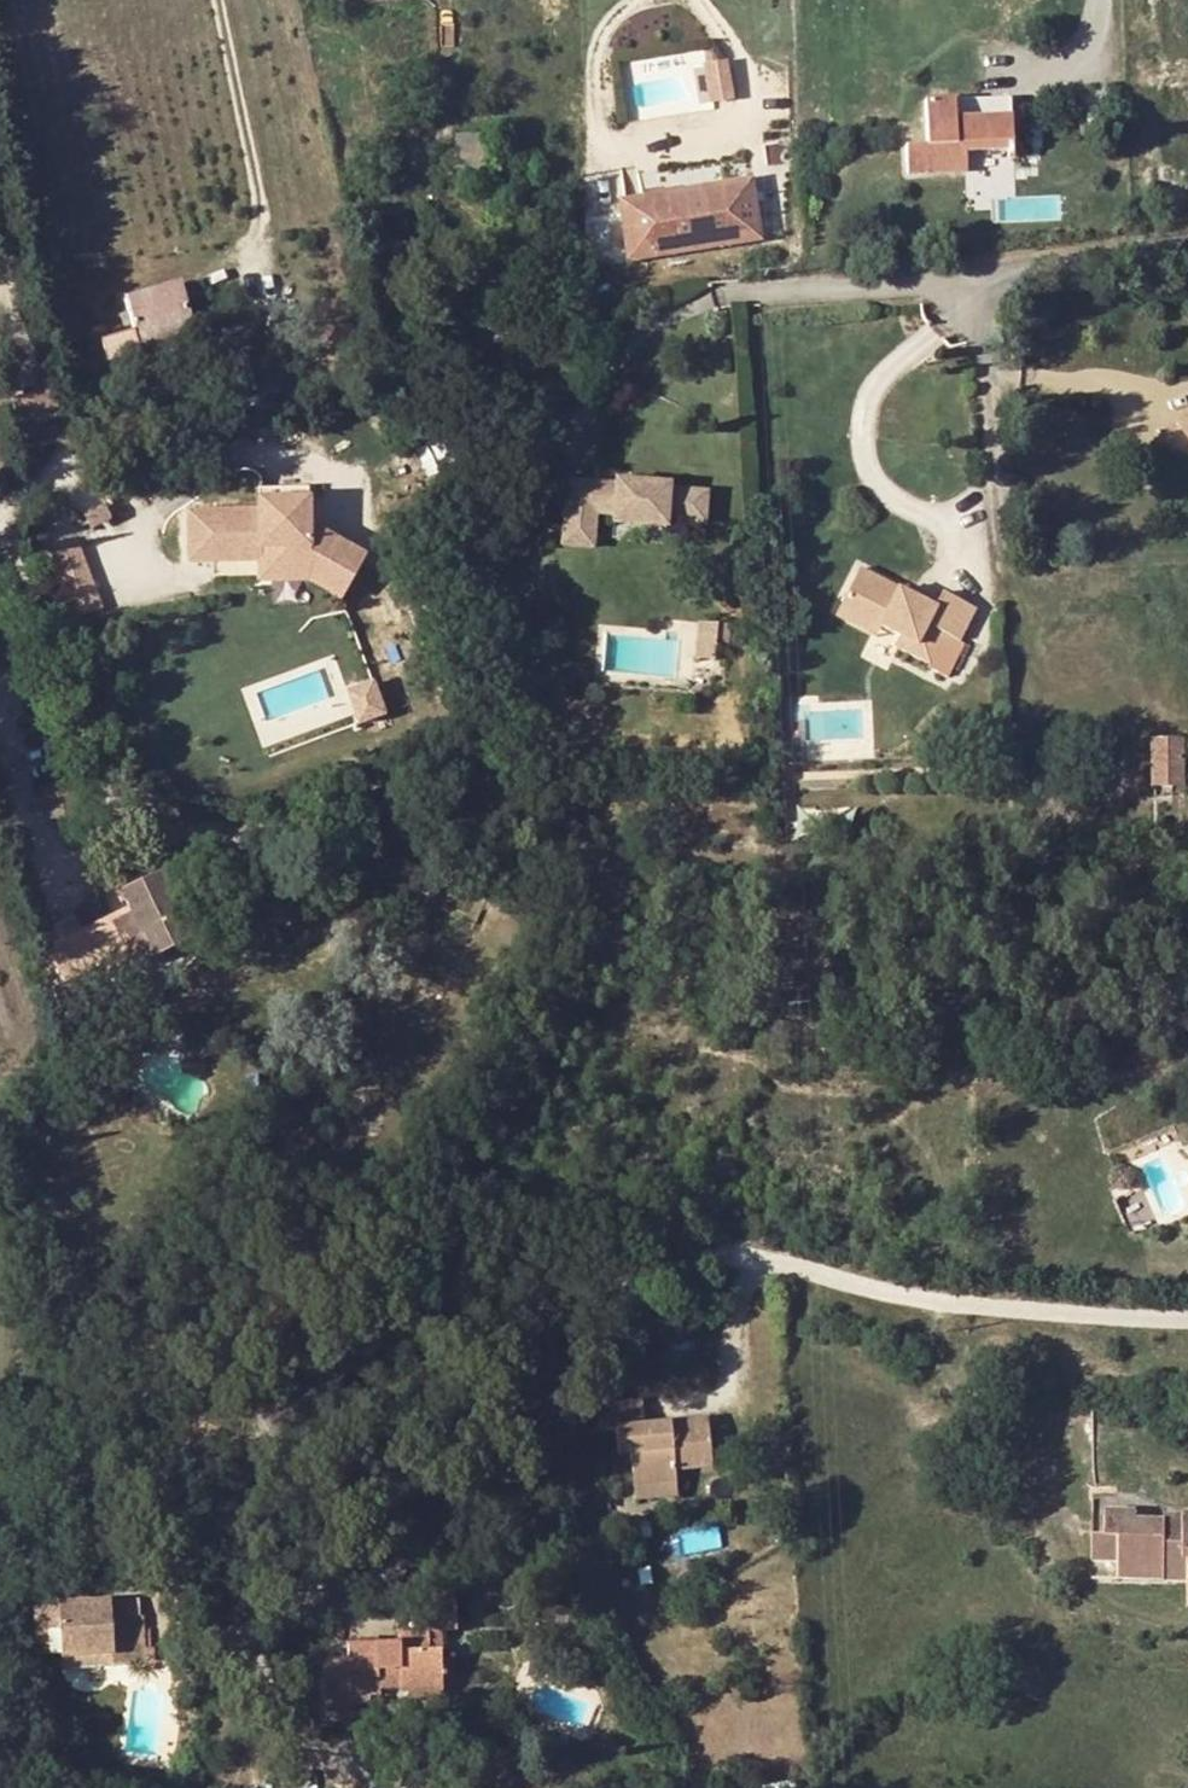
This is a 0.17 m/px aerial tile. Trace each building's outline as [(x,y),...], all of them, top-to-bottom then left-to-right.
[(706,102),(735,98),(729,58),(700,62),(706,102)] [(1009,115),(1008,96),(979,98),(963,99),(953,100),(924,101),(926,146),(904,148),(905,174),(965,171),(964,152),(1007,149),(1008,158),(1012,158),(1009,115)] [(746,183),(664,196),(641,201),(623,204),(631,255),(754,234),(746,183)] [(663,190),(640,194),(641,201),(664,196),(663,190)] [(191,325),(178,282),(123,297),(138,344),(156,339),(155,335),(191,325)] [(156,339),(192,330),(191,325),(155,335),(156,339)] [(229,366),(247,362),(244,352),(227,356),(229,366)] [(239,410),(257,406),(255,398),(238,402),(239,410)] [(562,527),(594,528),(595,513),(612,515),(611,521),(664,526),(667,518),(704,521),(706,492),(668,488),(669,483),(614,479),(614,484),(566,479),(562,527)] [(259,498),(307,497),(307,485),(258,485),(259,498)] [(258,547),(308,546),(307,497),(259,498),(258,510),(215,510),(216,559),(258,559),(258,547)] [(594,528),(562,527),(561,545),(591,547),(594,528)] [(79,614),(104,605),(80,539),(55,548),(79,614)] [(258,547),(258,559),(308,558),(308,546),(258,547)] [(839,605),(879,625),(898,634),(893,645),(927,662),(942,632),(957,639),(973,606),(942,591),(933,606),(858,568),(839,605)] [(879,625),(839,605),(834,615),(874,636),(879,625)] [(712,638),(711,620),(693,621),(694,657),(712,657),(712,638)] [(711,620),(712,638),(726,637),(725,620),(711,620)] [(373,678),(346,687),(358,723),(385,713),(373,678)] [(1154,770),(1183,770),(1183,742),(1154,742),(1154,770)] [(1183,770),(1154,770),(1154,785),(1183,785),(1183,770)] [(477,854),(476,867),(495,868),(497,857),(477,854)] [(113,923),(128,956),(132,964),(190,937),(160,874),(122,893),(128,907),(131,914),(113,923)] [(131,914),(128,907),(91,924),(106,958),(109,964),(128,956),(113,923),(131,914)] [(106,958),(91,924),(48,943),(64,978),(106,958)] [(132,1004),(135,1010),(152,1002),(139,974),(121,982),(132,1004)] [(60,989),(66,1007),(75,1004),(67,986),(60,989)] [(66,1007),(60,989),(52,992),(59,1010),(66,1007)] [(132,1004),(124,1008),(131,1023),(139,1020),(135,1010),(132,1004)] [(159,1293),(159,1290),(157,1288),(155,1286),(152,1286),(149,1287),(147,1288),(145,1290),(145,1293),(145,1295),(146,1298),(148,1300),(150,1301),(153,1301),(155,1300),(157,1298),(159,1296),(159,1293)] [(643,1423),(641,1399),(594,1404),(596,1427),(614,1426),(617,1453),(629,1451),(632,1486),(675,1482),(674,1468),(711,1465),(707,1418),(643,1423)] [(955,1473),(967,1487),(980,1477),(970,1462),(955,1473)] [(633,1499),(676,1496),(675,1482),(632,1486),(633,1499)] [(1136,1522),(1136,1513),(1136,1496),(1093,1496),(1093,1535),(1093,1562),(1117,1563),(1119,1578),(1187,1580),(1187,1602),(1187,1513),(1183,1513),(1182,1523),(1164,1522),(1136,1522)] [(1182,1523),(1183,1513),(1164,1513),(1164,1522),(1182,1523)] [(505,1529),(508,1541),(522,1537),(520,1526),(505,1529)] [(438,1630),(456,1628),(454,1588),(426,1590),(427,1630),(438,1630)] [(136,1599),(110,1601),(111,1617),(138,1616),(136,1599)] [(144,1662),(141,1615),(138,1616),(111,1617),(110,1601),(32,1607),(36,1655),(60,1653),(61,1656),(113,1653),(115,1664),(144,1662)] [(349,1677),(375,1676),(377,1689),(400,1687),(400,1674),(411,1675),(440,1674),(439,1648),(428,1648),(427,1630),(396,1632),(397,1642),(346,1645),(346,1658),(323,1659),(325,1704),(350,1704),(350,1701),(349,1677)] [(427,1630),(428,1648),(439,1648),(438,1630),(427,1630)] [(61,1656),(62,1668),(115,1664),(113,1653),(61,1656)] [(411,1686),(441,1685),(440,1674),(411,1675),(411,1686)] [(370,1700),(369,1689),(377,1689),(375,1676),(349,1677),(350,1701),(370,1700)]
